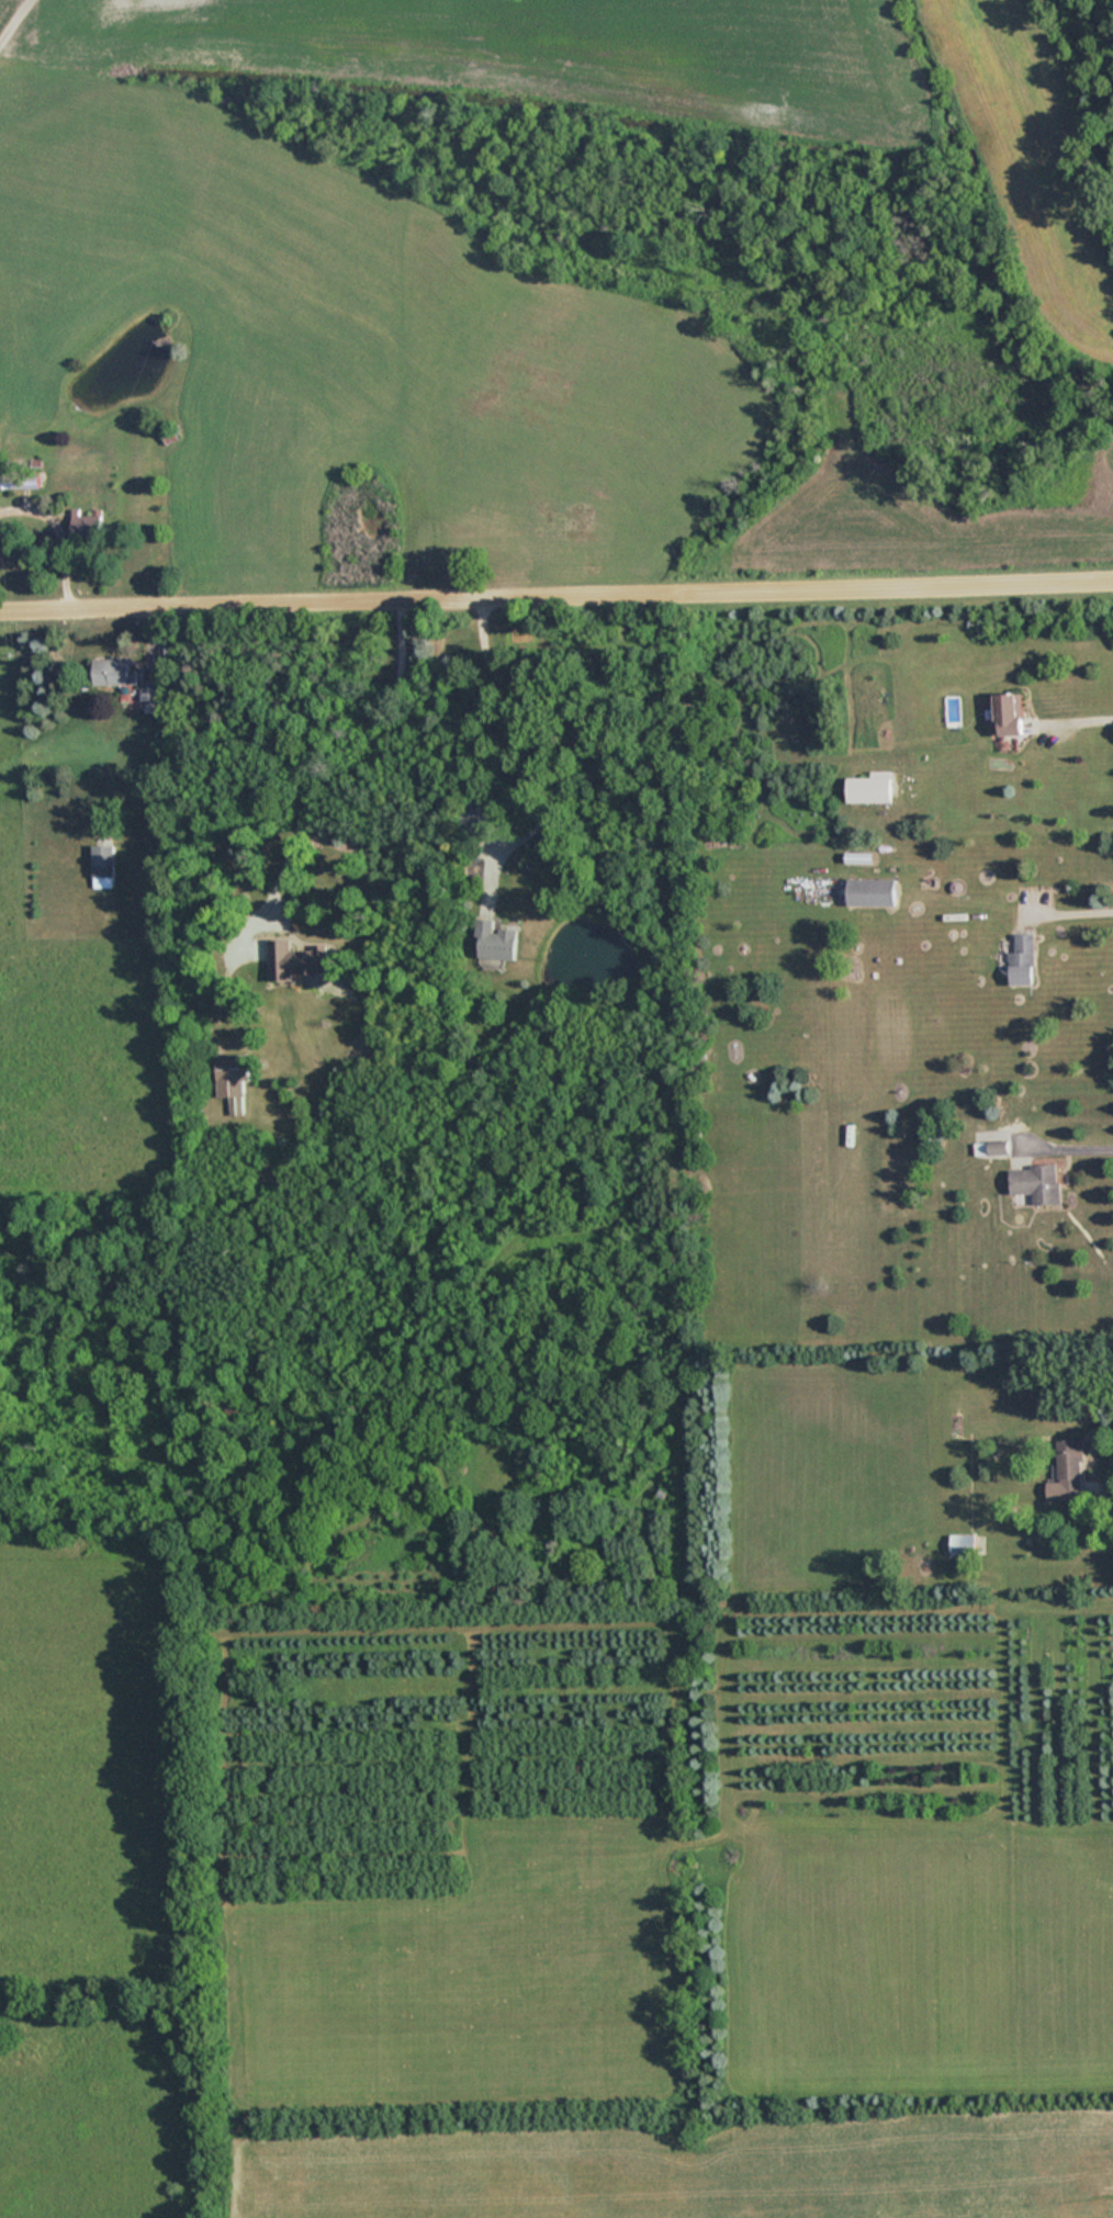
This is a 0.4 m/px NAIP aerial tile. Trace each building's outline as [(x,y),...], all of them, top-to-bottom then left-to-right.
[(101,516),(72,516),(72,534),(101,534),(101,516)] [(129,659),(93,659),(93,684),(137,684),(137,670),(129,670),(129,659)] [(157,682),(142,682),(142,698),(157,698),(157,682)] [(1021,734),(1020,692),(994,692),(995,734),(1021,734)] [(889,772),(869,772),(869,776),(846,776),(846,802),(889,802),(889,772)] [(461,834),(495,826),(488,797),(454,806),(461,834)] [(114,844),(93,844),(93,875),(114,875),(114,844)] [(846,905),(893,905),(893,878),(846,878),(846,905)] [(515,959),(517,929),(494,927),(494,919),(479,918),(476,956),(515,959)] [(1034,932),(1011,932),(1011,983),(1034,983),(1034,932)] [(291,938),(270,938),(270,975),(327,975),(327,946),(291,947),(291,938)] [(244,1115),(244,1081),(249,1081),(248,1054),(216,1055),(217,1097),(229,1097),(229,1115),(244,1115)] [(1034,1205),(1061,1203),(1060,1165),(1010,1167),(1011,1194),(1033,1193),(1034,1205)] [(1057,1440),(1056,1498),(1082,1498),(1082,1440),(1057,1440)] [(974,1535),(950,1535),(950,1556),(974,1556),(974,1535)]
